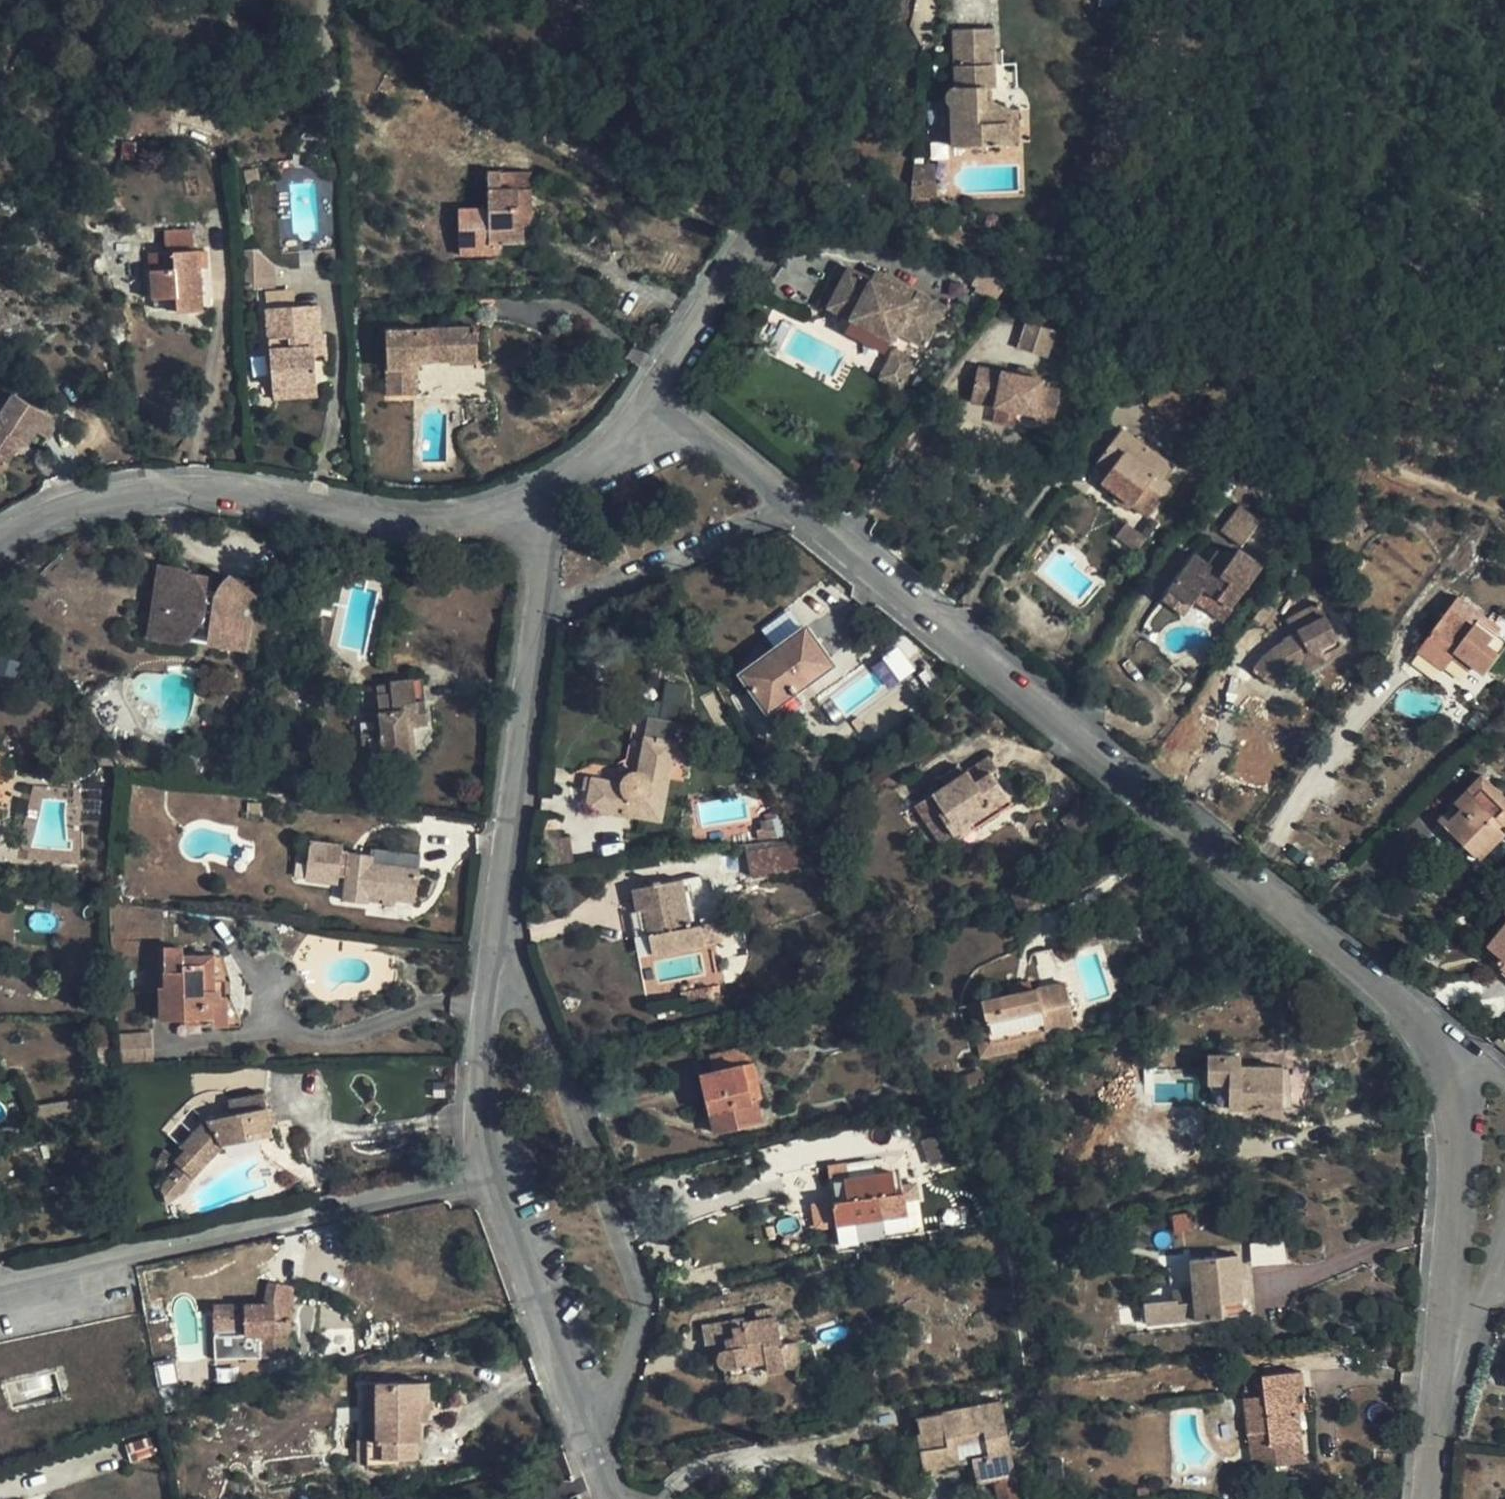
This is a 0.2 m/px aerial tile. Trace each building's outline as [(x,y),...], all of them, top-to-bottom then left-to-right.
[(1011,20),(979,21),(979,79),(970,80),(965,82),(964,85),(966,88),(967,90),(968,134),(1026,133),(1026,100),(1007,90),(1002,91),(1002,78),(1012,78),(1011,20)] [(123,142),(122,159),(136,160),(137,142),(123,142)] [(949,154),(929,154),(930,182),(949,183),(949,154)] [(246,172),(248,182),(260,180),(258,169),(246,172)] [(520,189),(533,188),(532,172),(489,172),(490,207),(460,208),(461,254),(504,252),(504,244),(526,244),(525,225),(517,225),(516,210),(520,210),(520,189)] [(517,225),(525,225),(533,225),(533,188),(520,189),(520,210),(516,210),(517,225)] [(211,249),(201,250),(202,267),(212,266),(211,249)] [(178,298),(179,312),(205,311),(202,267),(201,250),(175,252),(176,269),(152,270),(154,299),(178,298)] [(176,269),(175,252),(151,253),(152,270),(176,269)] [(273,286),(270,256),(248,258),(250,288),(273,286)] [(896,292),(872,279),(851,268),(829,308),(853,321),(891,341),(893,342),(898,333),(925,348),(947,308),(901,284),(896,292)] [(896,292),(901,284),(877,270),(872,279),(896,292)] [(271,348),(273,387),(318,384),(316,360),(315,346),(309,346),(308,338),(322,337),(320,304),(268,307),(271,348)] [(891,341),(853,321),(847,332),(884,352),(891,341)] [(1021,347),(1050,356),(1058,333),(1029,324),(1021,347)] [(450,350),(479,350),(478,326),(387,330),(390,395),(418,394),(418,377),(410,378),(410,362),(417,362),(451,361),(450,350)] [(309,346),(315,346),(328,344),(328,336),(322,337),(308,338),(309,346)] [(878,378),(903,389),(921,348),(895,338),(878,378)] [(315,346),(316,360),(329,359),(328,344),(315,346)] [(479,359),(479,350),(450,350),(451,361),(479,359)] [(418,377),(417,362),(410,362),(410,378),(418,377)] [(982,366),(976,389),(1000,395),(997,405),(1038,413),(1035,427),(1055,431),(1064,391),(1044,387),(1046,380),(1036,378),(1021,375),(982,366)] [(1022,367),(1021,375),(1036,378),(1037,370),(1022,367)] [(1164,383),(1173,388),(1179,380),(1170,374),(1164,383)] [(1173,388),(1164,383),(1150,403),(1178,423),(1183,417),(1193,403),(1173,388)] [(318,384),(273,387),(274,399),(319,396),(318,384)] [(976,389),(974,399),(997,405),(1000,395),(976,389)] [(5,466),(17,449),(22,441),(27,443),(28,444),(37,431),(48,438),(59,421),(15,394),(0,417),(0,463),(5,466)] [(1193,403),(1183,417),(1187,420),(1197,406),(1193,403)] [(1122,428),(1098,462),(1110,471),(1102,482),(1118,494),(1115,500),(1130,510),(1133,505),(1150,517),(1173,486),(1164,480),(1175,466),(1122,428)] [(22,441),(17,449),(21,452),(27,443),(22,441)] [(1221,530),(1242,547),(1262,520),(1241,504),(1221,530)] [(1348,523),(1358,533),(1367,523),(1357,514),(1348,523)] [(1143,534),(1148,538),(1160,522),(1155,518),(1143,534)] [(1148,538),(1143,534),(1127,522),(1116,536),(1138,553),(1148,538)] [(1198,553),(1171,590),(1191,605),(1194,601),(1204,589),(1219,599),(1221,597),(1233,606),(1263,567),(1239,549),(1231,560),(1224,554),(1215,566),(1209,562),(1198,553)] [(1215,566),(1224,554),(1217,550),(1209,562),(1215,566)] [(170,585),(192,575),(191,574),(188,572),(187,571),(185,570),(183,570),(182,569),(180,568),(177,568),(176,567),(173,567),(165,567),(162,568),(160,569),(158,569),(146,638),(183,644),(192,631),(163,626),(170,585)] [(194,576),(192,575),(170,585),(163,626),(192,631),(196,624),(211,627),(210,636),(228,640),(230,631),(247,634),(253,593),(227,588),(226,588),(224,590),(223,590),(222,591),(221,592),(220,593),(218,595),(217,597),(206,596),(205,591),(205,590),(204,588),(204,587),(203,586),(203,585),(202,585),(202,584),(201,583),(200,582),(199,580),(197,578),(196,577),(195,577),(194,576)] [(231,585),(227,588),(253,593),(255,581),(255,580),(253,580),(249,579),(247,580),(246,580),(245,580),(241,580),(238,581),(237,582),(235,582),(234,583),(233,584),(232,584),(231,585)] [(1204,589),(1194,601),(1222,622),(1233,606),(1221,597),(1219,599),(1204,589)] [(1191,605),(1171,590),(1163,600),(1184,615),(1191,605)] [(1484,614),(1460,596),(1420,651),(1444,668),(1453,656),(1472,670),(1476,665),(1488,674),(1504,651),(1504,647),(1495,639),(1499,634),(1480,620),(1484,614)] [(1289,642),(1288,640),(1280,645),(1265,655),(1253,671),(1274,686),(1284,675),(1294,667),(1303,662),(1309,672),(1346,652),(1327,615),(1321,602),(1287,619),(1294,633),(1298,630),(1301,635),(1289,642)] [(1480,620),(1499,634),(1503,628),(1484,614),(1480,620)] [(833,664),(807,627),(742,674),(769,711),(833,664)] [(1286,637),(1288,640),(1289,642),(1301,635),(1298,630),(1294,633),(1286,637)] [(243,652),(247,634),(230,631),(228,640),(210,636),(208,645),(243,652)] [(1504,647),(1504,638),(1499,634),(1495,639),(1504,647)] [(899,647),(883,657),(896,681),(913,672),(899,647)] [(378,693),(383,728),(384,736),(370,738),(372,757),(386,755),(390,777),(414,773),(408,727),(415,726),(429,724),(423,677),(391,681),(392,683),(393,691),(378,693)] [(393,691),(392,683),(377,685),(378,693),(393,691)] [(408,727),(414,773),(421,772),(415,726),(408,727)] [(384,736),(383,728),(362,731),(363,739),(370,738),(384,736)] [(593,778),(588,806),(661,821),(676,742),(647,737),(640,771),(634,771),(632,773),(625,777),(622,783),(593,778)] [(363,739),(365,758),(372,757),(370,738),(363,739)] [(372,757),(365,758),(368,780),(390,777),(386,755),(372,757)] [(990,801),(1005,791),(993,774),(1000,770),(990,755),(964,773),(958,764),(942,775),(948,784),(916,805),(941,843),(954,834),(971,822),(976,829),(998,814),(990,801)] [(1479,781),(1504,805),(1504,794),(1485,775),(1479,781)] [(1479,781),(1440,820),(1483,861),(1504,838),(1504,831),(1502,828),(1504,825),(1504,805),(1479,781)] [(1014,803),(1005,791),(990,801),(998,814),(1014,803)] [(778,837),(773,818),(761,821),(762,828),(758,829),(759,840),(778,837)] [(971,822),(954,834),(958,841),(976,829),(971,822)] [(550,867),(575,863),(572,838),(547,841),(550,867)] [(367,903),(368,900),(368,894),(386,897),(386,902),(395,903),(395,898),(416,901),(422,855),(374,848),(373,854),(350,852),(343,851),(344,845),(312,841),(307,879),(339,882),(340,875),(348,875),(345,901),(367,903)] [(748,851),(751,875),(798,867),(795,843),(748,851)] [(658,932),(650,934),(654,955),(706,945),(702,924),(714,922),(712,914),(720,912),(713,878),(705,874),(633,889),(638,911),(653,908),(658,932)] [(653,908),(638,911),(631,913),(636,937),(650,934),(658,932),(653,908)] [(702,924),(706,945),(718,942),(714,922),(702,924)] [(1490,946),(1504,958),(1504,928),(1490,946)] [(165,956),(185,956),(184,945),(165,945),(165,956)] [(1011,994),(982,1000),(991,1042),(1047,1029),(1075,1023),(1066,982),(1053,948),(1033,953),(1041,988),(1033,989),(1011,994)] [(185,956),(165,956),(166,986),(160,986),(161,1020),(215,1019),(215,996),(215,989),(214,955),(185,956)] [(214,955),(215,989),(223,989),(232,989),(231,982),(231,975),(224,955),(214,955)] [(1011,994),(1033,989),(1031,980),(1009,985),(1011,994)] [(689,999),(706,995),(713,995),(711,989),(684,994),(685,1000),(689,999)] [(215,996),(215,1019),(216,1026),(230,1026),(229,996),(222,995),(215,996)] [(706,995),(689,999),(690,1004),(707,1000),(706,995)] [(970,1003),(978,1045),(991,1042),(982,1000),(970,1003)] [(991,1042),(978,1045),(981,1057),(1050,1042),(1047,1029),(991,1042)] [(122,1034),(123,1064),(154,1062),(152,1032),(122,1034)] [(714,1071),(752,1062),(748,1044),(710,1054),(714,1071)] [(1208,1055),(1208,1082),(1230,1082),(1229,1108),(1282,1109),(1283,1067),(1241,1066),(1242,1056),(1208,1055)] [(752,1062),(714,1071),(701,1074),(716,1133),(762,1122),(757,1099),(762,1098),(754,1061),(752,1062)] [(983,1071),(965,1078),(969,1090),(987,1082),(983,1071)] [(1230,1082),(1208,1082),(1219,1107),(1229,1108),(1230,1082)] [(176,1161),(179,1164),(194,1177),(223,1146),(221,1145),(261,1136),(260,1130),(271,1128),(265,1092),(230,1099),(232,1116),(208,1121),(183,1146),(187,1149),(176,1161)] [(35,1105),(39,1126),(69,1124),(67,1101),(35,1105)] [(926,1117),(932,1128),(944,1122),(937,1111),(926,1117)] [(260,1130),(261,1136),(273,1134),(271,1128),(260,1130)] [(923,1140),(931,1165),(955,1156),(947,1132),(923,1140)] [(164,1149),(158,1158),(166,1163),(172,1153),(164,1149)] [(849,1199),(834,1201),(837,1224),(908,1214),(899,1163),(892,1164),(893,1171),(846,1178),(849,1199)] [(194,1177),(179,1164),(163,1184),(162,1188),(162,1191),(163,1193),(164,1195),(167,1200),(169,1204),(171,1202),(185,1192),(195,1179),(194,1177)] [(849,1199),(846,1178),(831,1180),(834,1201),(849,1199)] [(1239,1253),(1217,1256),(1218,1262),(1239,1259),(1239,1253)] [(1217,1256),(1191,1258),(1194,1289),(1176,1291),(1177,1302),(1145,1304),(1147,1324),(1223,1318),(1221,1302),(1243,1300),(1239,1259),(1218,1262),(1217,1256)] [(264,1303),(213,1305),(216,1359),(276,1357),(276,1352),(288,1352),(287,1331),(277,1332),(276,1321),(291,1321),(293,1285),(270,1281),(264,1303)] [(780,1333),(778,1321),(776,1308),(756,1311),(757,1320),(746,1322),(745,1318),(703,1326),(706,1345),(721,1342),(728,1341),(729,1348),(722,1350),(720,1353),(719,1356),(719,1359),(720,1362),(721,1365),(728,1369),(733,1369),(734,1375),(748,1372),(747,1366),(767,1362),(768,1372),(787,1368),(783,1344),(780,1333)] [(778,1321),(780,1333),(789,1331),(787,1319),(778,1321)] [(728,1341),(721,1342),(722,1350),(729,1348),(728,1341)] [(783,1344),(787,1368),(793,1369),(798,1370),(803,1373),(798,1341),(783,1344)] [(733,1369),(728,1369),(724,1370),(727,1383),(735,1382),(734,1375),(733,1369)] [(1246,1398),(1252,1446),(1263,1445),(1265,1467),(1294,1464),(1291,1441),(1303,1440),(1298,1394),(1306,1393),(1303,1371),(1265,1375),(1267,1395),(1246,1398)] [(734,1375),(735,1382),(750,1380),(748,1372),(734,1375)] [(377,1440),(378,1381),(363,1381),(364,1440),(369,1440),(377,1440)] [(421,1410),(432,1409),(432,1403),(428,1402),(428,1381),(378,1381),(377,1440),(369,1440),(368,1457),(416,1459),(415,1440),(421,1441),(421,1424),(421,1410)] [(994,1479),(1016,1475),(1002,1401),(920,1417),(923,1432),(920,1433),(923,1450),(921,1450),(925,1470),(961,1463),(958,1445),(986,1439),(989,1453),(973,1457),(977,1482),(994,1479)] [(421,1410),(421,1424),(428,1424),(432,1409),(421,1410)] [(1306,1463),(1303,1440),(1291,1441),(1294,1464),(1306,1463)] [(1254,1468),(1265,1467),(1263,1445),(1252,1446),(1254,1468)] [(994,1479),(998,1498),(1021,1498),(1016,1475),(994,1479)] [(1139,1498),(1150,1498),(1150,1487),(1138,1487),(1139,1498)]
